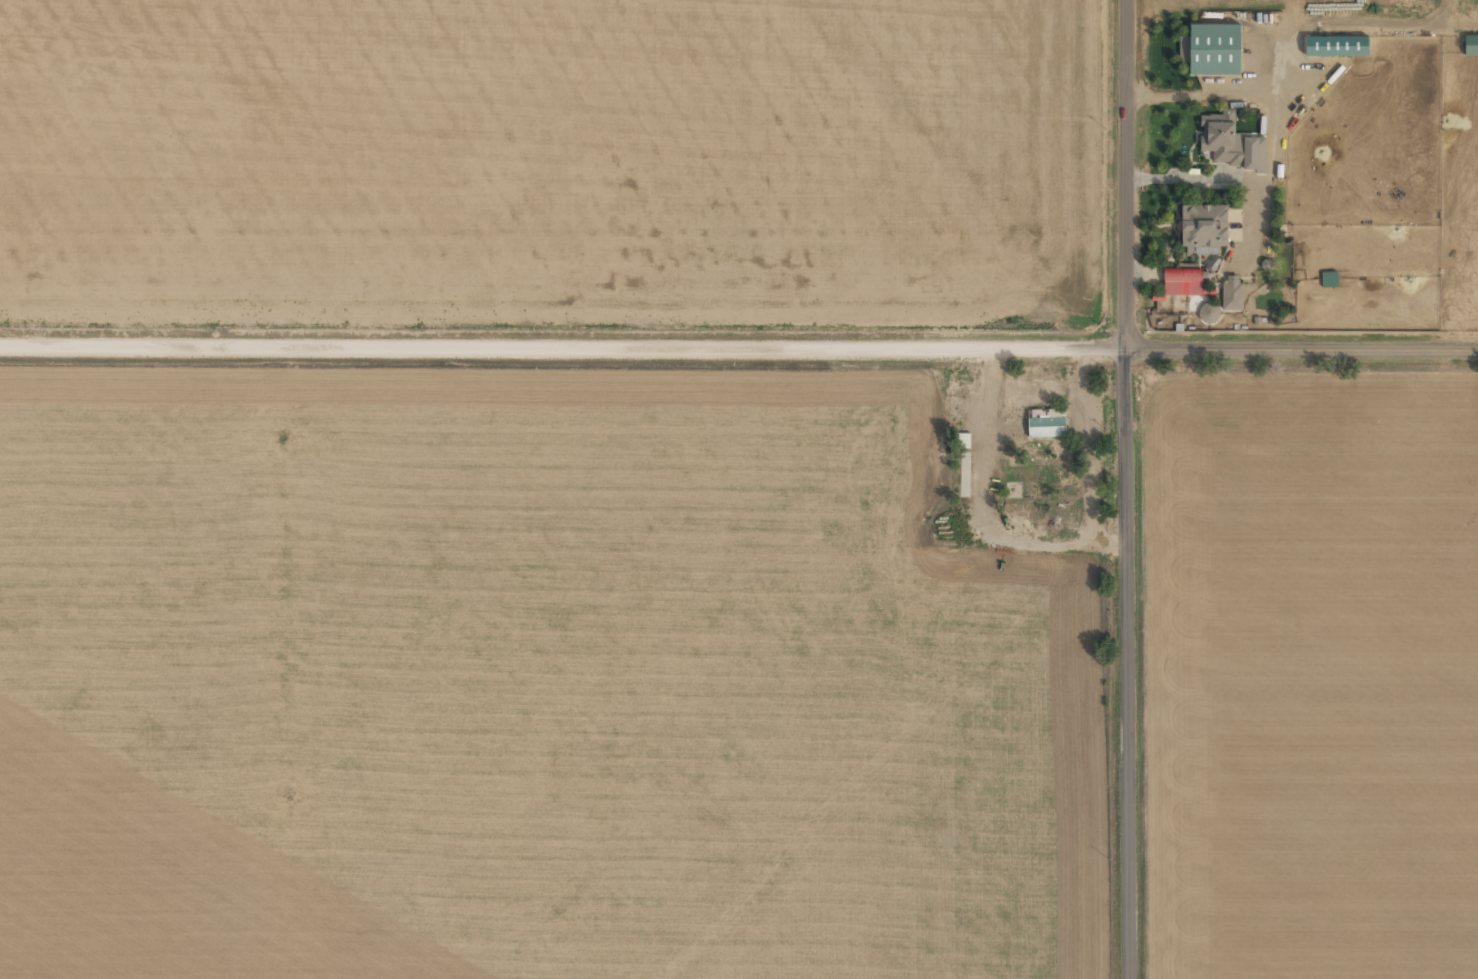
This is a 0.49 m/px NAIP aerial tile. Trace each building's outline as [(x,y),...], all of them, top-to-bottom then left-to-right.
[(1237,25),(1189,24),(1188,74),(1236,74),(1237,25)] [(1190,36),(1180,36),(1179,62),(1189,62),(1190,36)] [(1368,55),(1368,36),(1306,36),(1306,56),(1368,55)] [(1198,116),(1198,124),(1201,124),(1201,136),(1198,136),(1198,150),(1210,150),(1210,160),(1228,161),(1228,166),(1244,166),(1245,142),(1232,142),(1233,109),(1218,108),(1218,117),(1198,116)] [(1223,206),(1224,245),(1184,246),(1183,207),(1223,206)] [(1161,295),(1161,271),(1199,271),(1199,294),(1161,295)] [(1240,283),(1241,309),(1222,310),(1221,285),(1226,284),(1226,275),(1236,275),(1236,283),(1240,283)] [(1218,321),(1217,303),(1198,305),(1199,322),(1218,321)] [(1065,408),(1027,410),(1028,437),(1066,436),(1065,408)]
